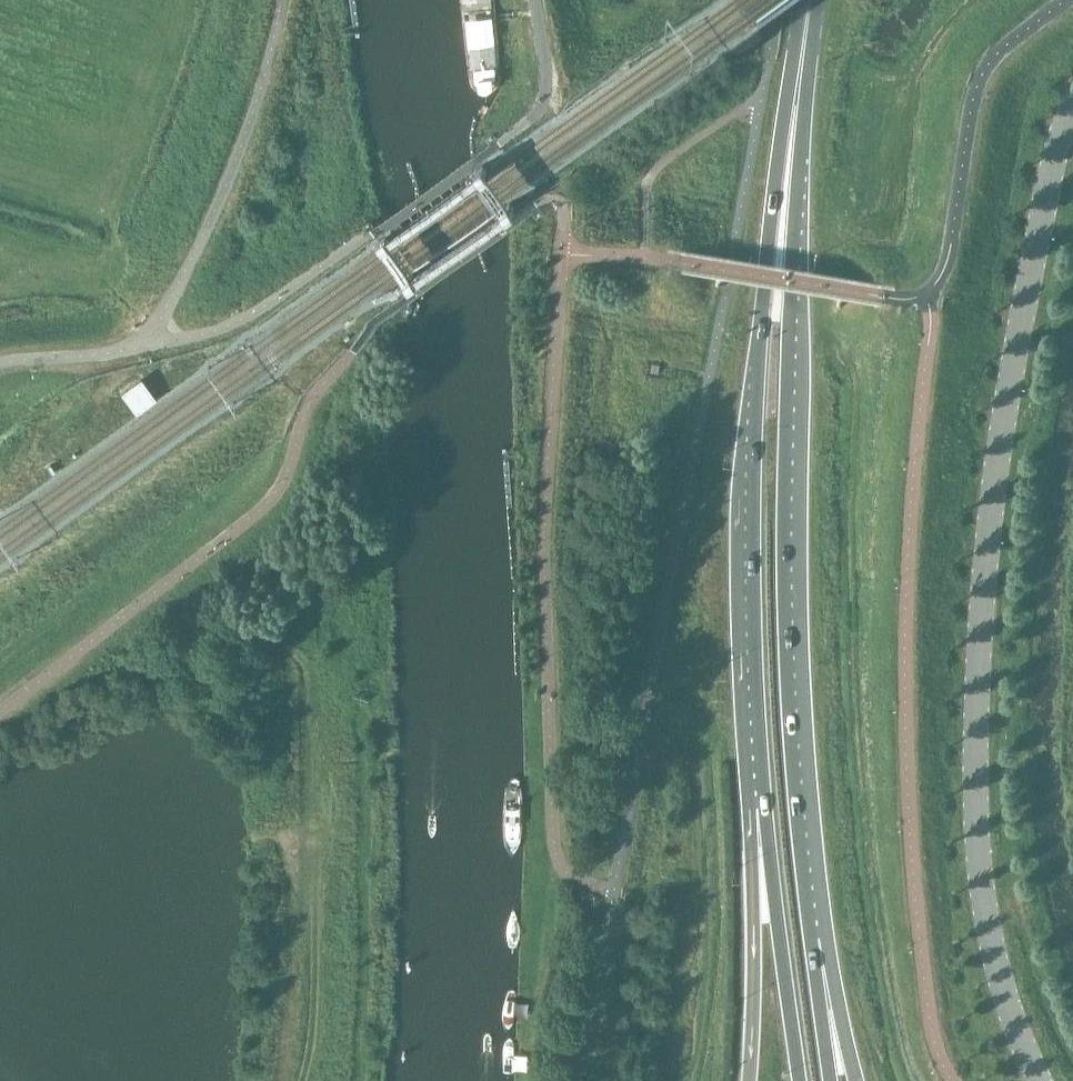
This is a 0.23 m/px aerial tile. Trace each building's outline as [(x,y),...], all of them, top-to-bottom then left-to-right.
[(652,346),(651,354),(662,356),(663,348),(652,346)] [(141,378),(122,393),(133,408),(136,412),(136,414),(156,399),(155,397),(152,393),(141,378)]
